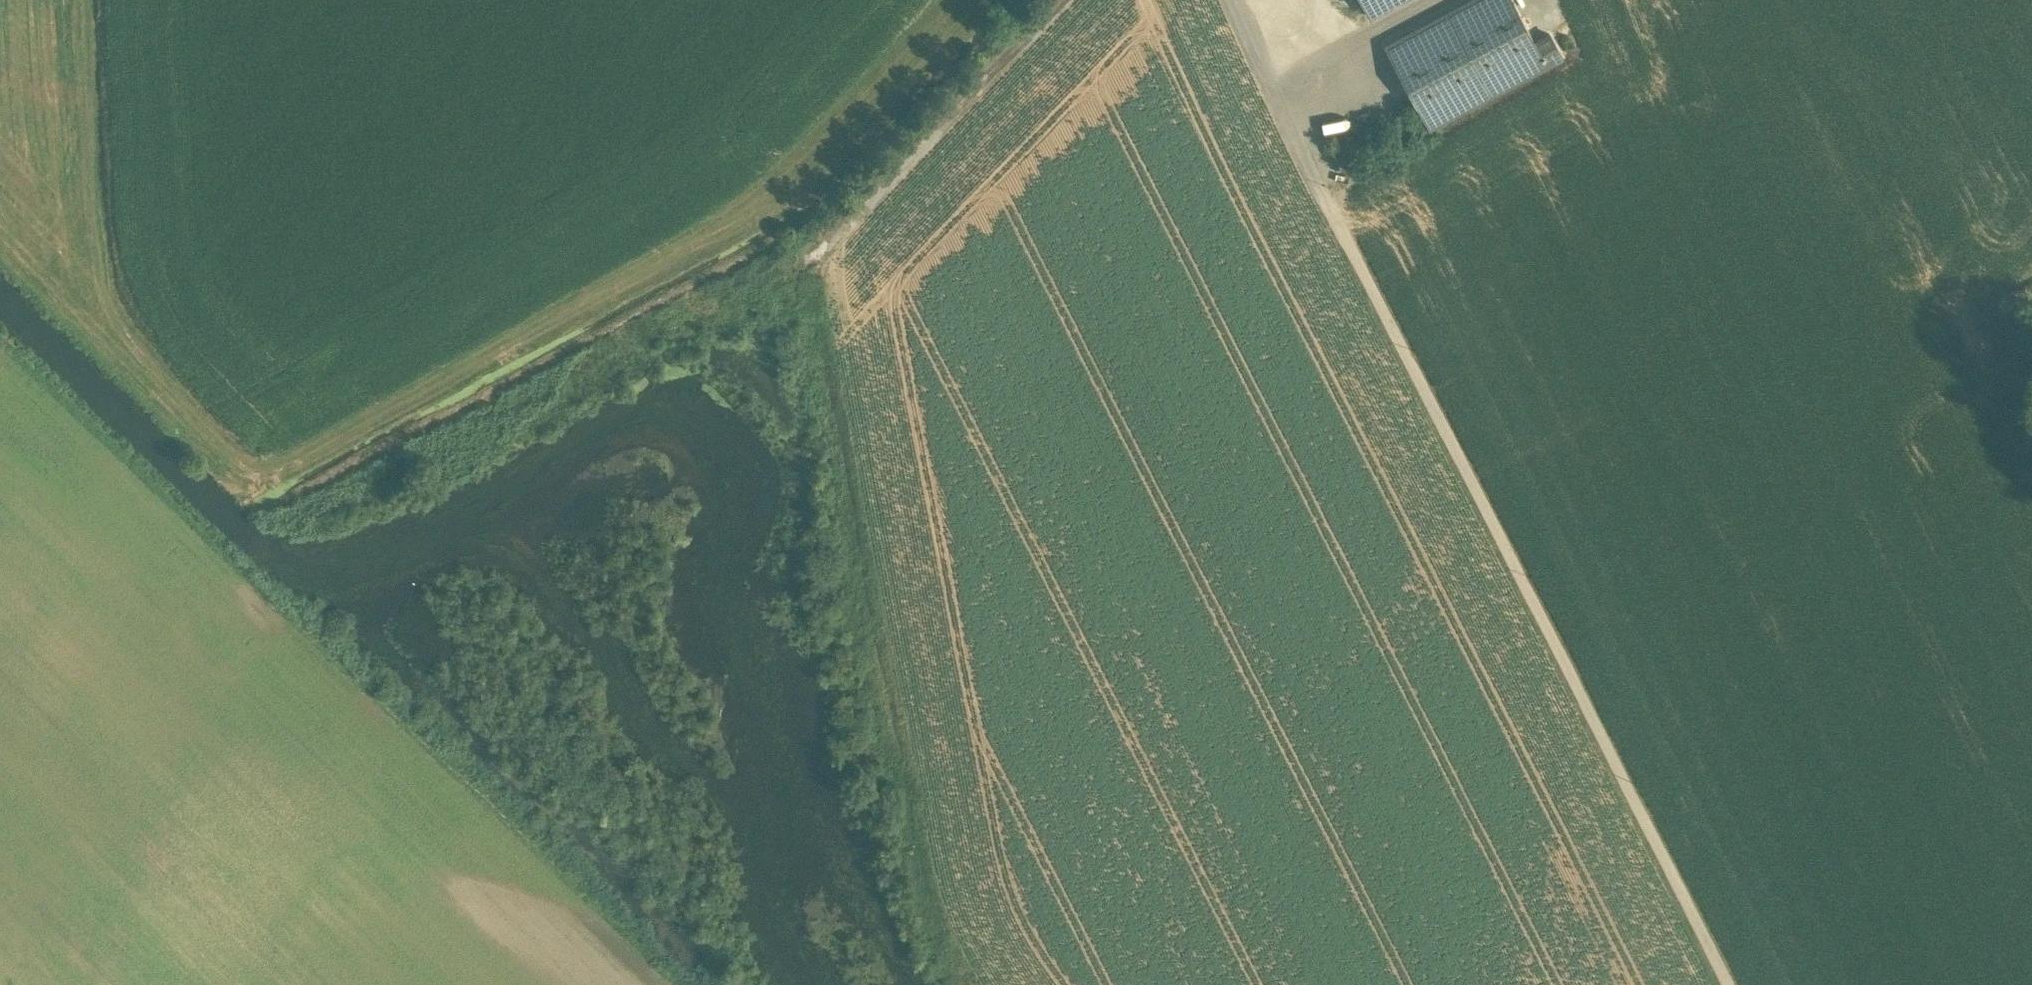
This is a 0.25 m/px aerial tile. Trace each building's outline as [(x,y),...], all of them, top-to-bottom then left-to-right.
[(1370,16),(1401,0),(1361,0),(1370,16)] [(1385,45),(1429,127),(1562,56),(1549,33),(1534,41),(1512,0),(1469,0),(1385,45)]
